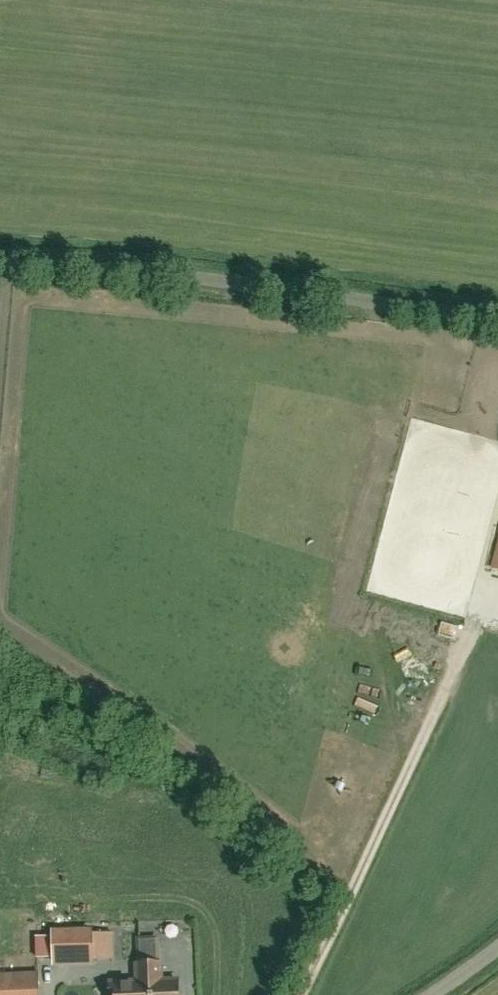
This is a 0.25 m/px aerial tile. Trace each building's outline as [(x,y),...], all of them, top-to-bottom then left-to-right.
[(91,961),(91,935),(91,929),(53,930),(53,959),(91,961)] [(140,965),(159,964),(159,954),(140,955),(140,965)] [(177,981),(161,981),(161,964),(159,964),(140,965),(137,965),(137,982),(109,983),(110,994),(178,994),(177,981)] [(39,973),(0,975),(0,994),(39,994),(39,973)]
